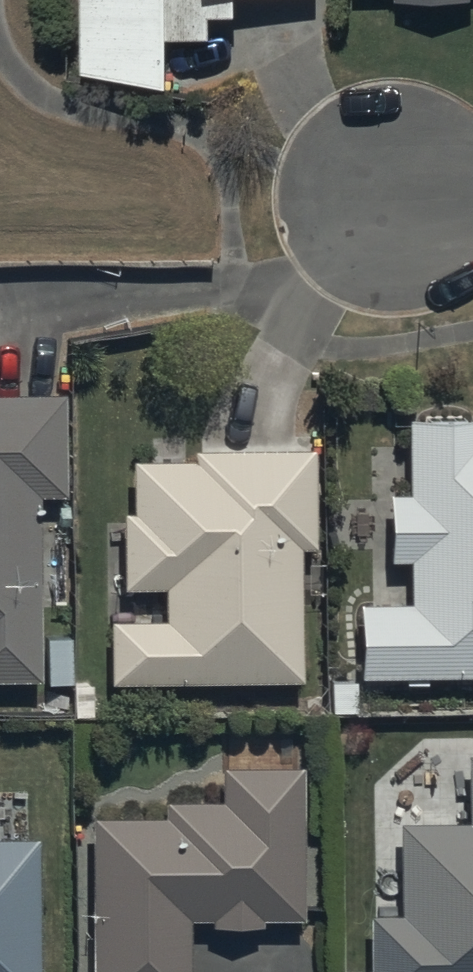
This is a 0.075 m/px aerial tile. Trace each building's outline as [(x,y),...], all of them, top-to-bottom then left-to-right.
[(77,73),(164,87),(162,39),(209,38),(208,16),(233,16),(231,0),(76,0),(77,73)] [(61,396),(0,397),(0,681),(41,680),(38,493),(63,492),(61,396)] [(402,421),(403,498),(384,498),(385,564),(405,564),(406,606),(354,607),(355,681),(472,679),(472,420),(402,421)] [(166,619),(112,619),(112,682),(303,680),(301,546),(314,546),(313,449),(196,450),(196,460),(134,461),(134,511),(124,511),(125,588),(166,588),(166,619)] [(365,917),(366,971),(472,971),(472,756),(461,756),(463,822),(392,823),(394,916),(365,917)] [(94,816),(95,971),(192,971),(192,920),(214,920),(214,926),(264,926),(264,920),(306,919),(305,765),(222,765),(223,799),(167,799),(167,816),(94,816)] [(39,837),(0,838),(0,971),(41,971),(39,837)]
